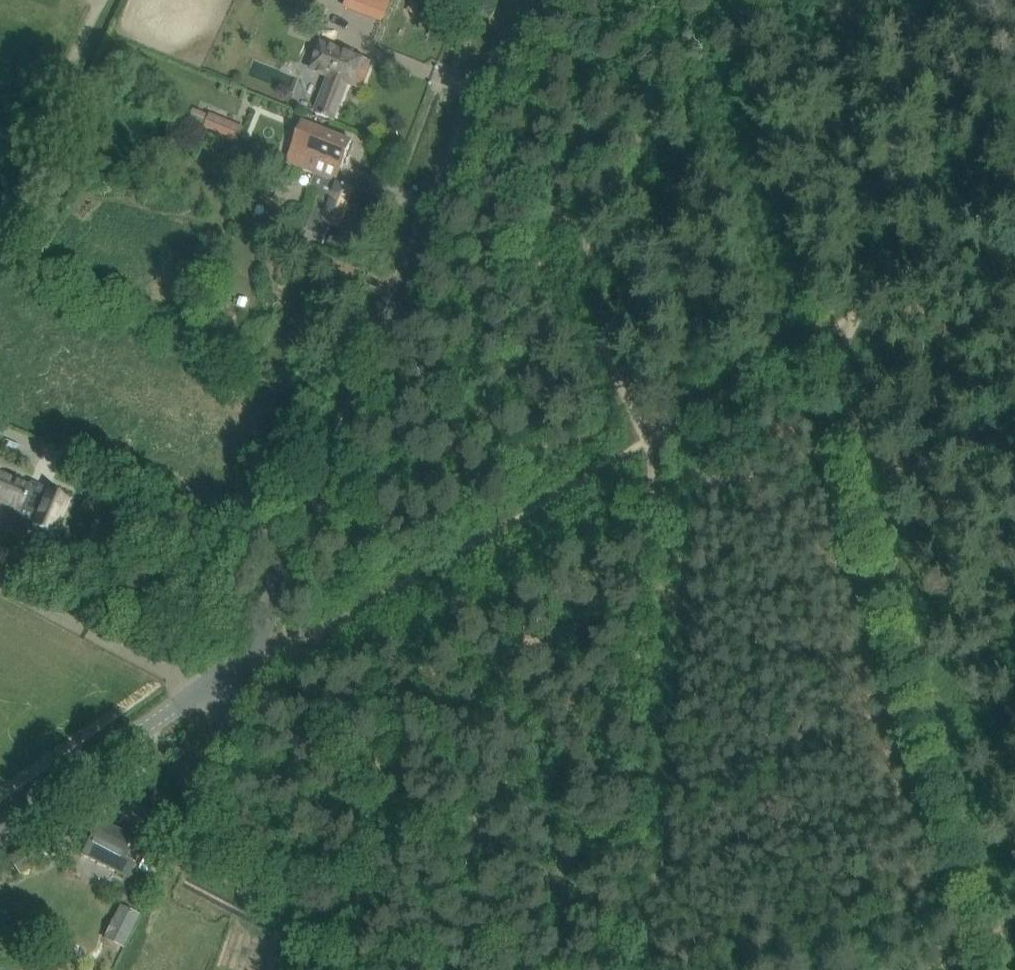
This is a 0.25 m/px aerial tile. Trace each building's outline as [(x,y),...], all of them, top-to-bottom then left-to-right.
[(344,9),(358,14),(364,0),(347,0),(344,9)] [(372,63),(321,43),(311,69),(329,76),(314,113),(333,120),(347,83),(361,89),(372,63)] [(216,117),(211,130),(235,141),(240,127),(216,117)] [(352,141),(314,127),(303,122),(287,163),(316,175),(335,182),(352,141)] [(335,182),(316,175),(311,186),(319,189),(318,190),(322,192),(308,229),(325,236),(329,224),(338,228),(353,189),(335,182)] [(20,509),(11,528),(27,535),(32,524),(52,533),(67,498),(47,489),(46,490),(31,483),(29,488),(0,476),(0,500),(20,509)] [(83,854),(128,877),(144,845),(99,821),(83,854)] [(33,839),(8,857),(21,875),(46,858),(33,839)] [(119,906),(103,940),(124,949),(139,915),(119,906)]
